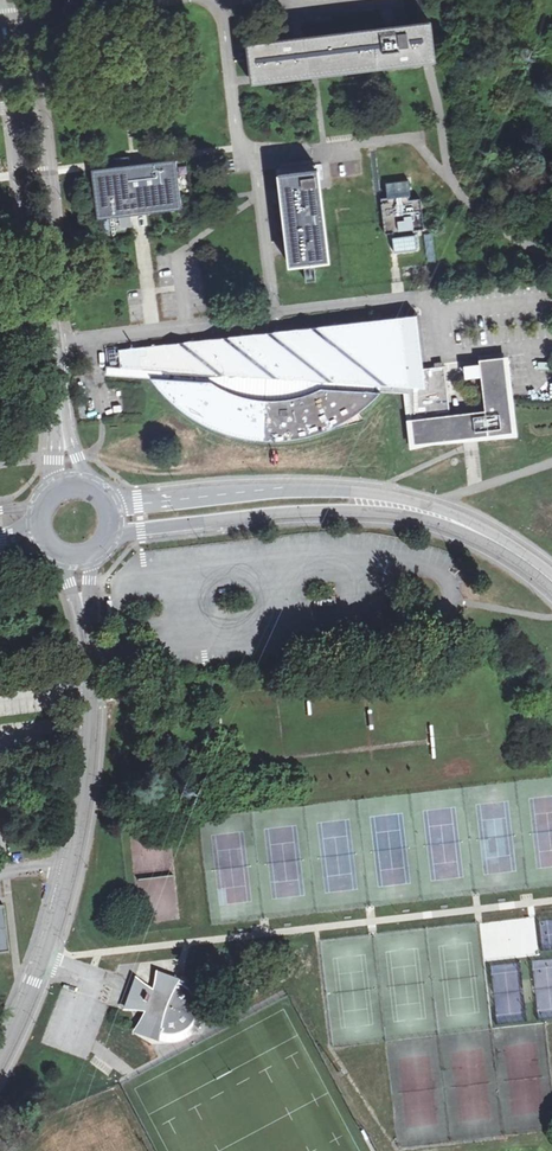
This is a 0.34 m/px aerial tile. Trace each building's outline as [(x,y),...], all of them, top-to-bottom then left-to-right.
[(376,30),(247,45),(251,80),(380,64),(429,58),(434,57),(430,23),(426,24),(376,30)] [(175,160),(92,168),(98,217),(181,208),(175,160)] [(316,169),(281,173),(291,263),(326,259),(316,169)] [(388,197),(381,198),(385,234),(392,233),(394,252),(417,249),(415,230),(424,229),(420,198),(411,199),(409,180),(386,183),(388,197)] [(359,409),(371,399),(381,390),(408,392),(411,417),(447,413),(444,386),(448,386),(445,364),(424,367),(418,313),(120,347),(122,365),(165,368),(165,375),(152,375),(162,387),(174,400),(193,415),(213,425),(234,432),(256,436),(278,437),(295,436),(313,432),(338,421),(359,409)] [(411,417),(415,442),(514,430),(508,380),(505,355),(480,358),(486,409),(447,413),(411,417)] [(154,992),(135,980),(125,1007),(149,1008),(137,1028),(154,1036),(175,1033),(189,1027),(196,1016),(196,1003),(191,990),(174,980),(158,975),(154,992)]
